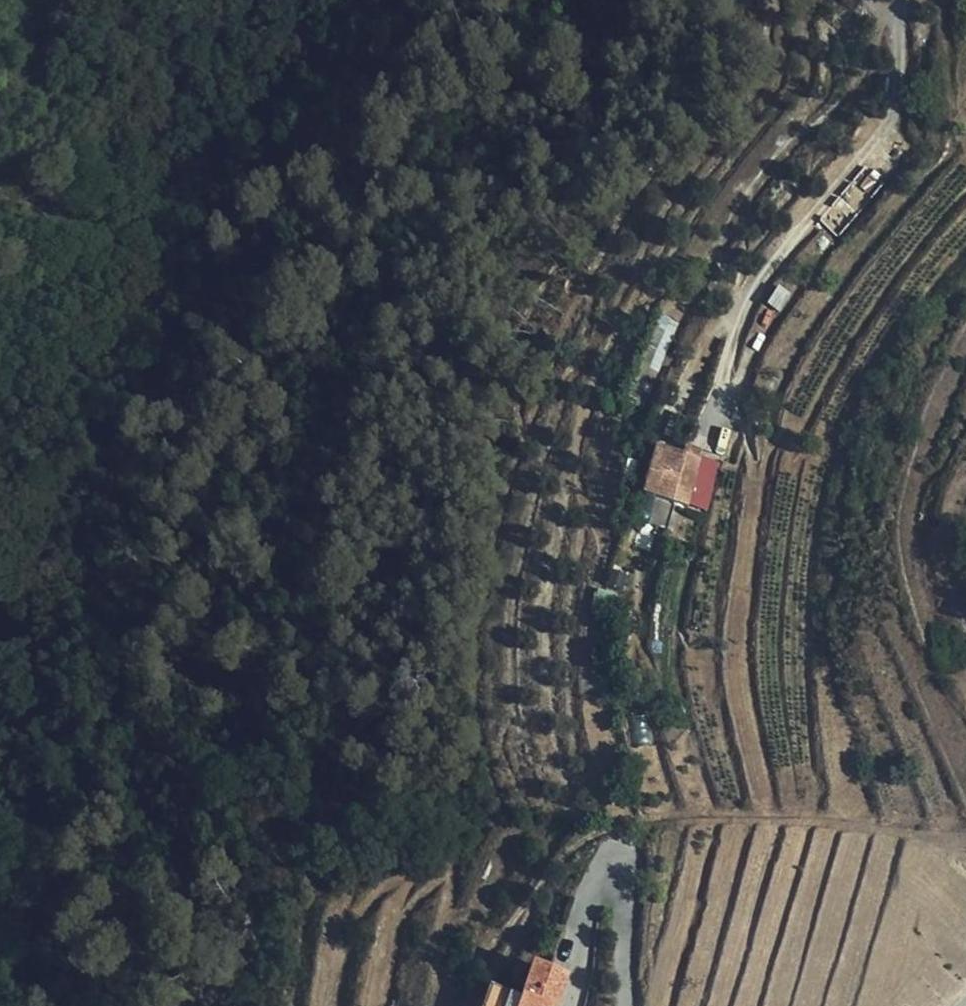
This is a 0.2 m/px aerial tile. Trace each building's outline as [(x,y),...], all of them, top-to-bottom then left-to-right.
[(655,444),(641,494),(655,498),(648,522),(670,528),(677,503),(709,512),(723,463),(655,444)] [(567,979),(534,967),(521,1000),(489,989),(482,1005),(557,1005),(567,979)]
